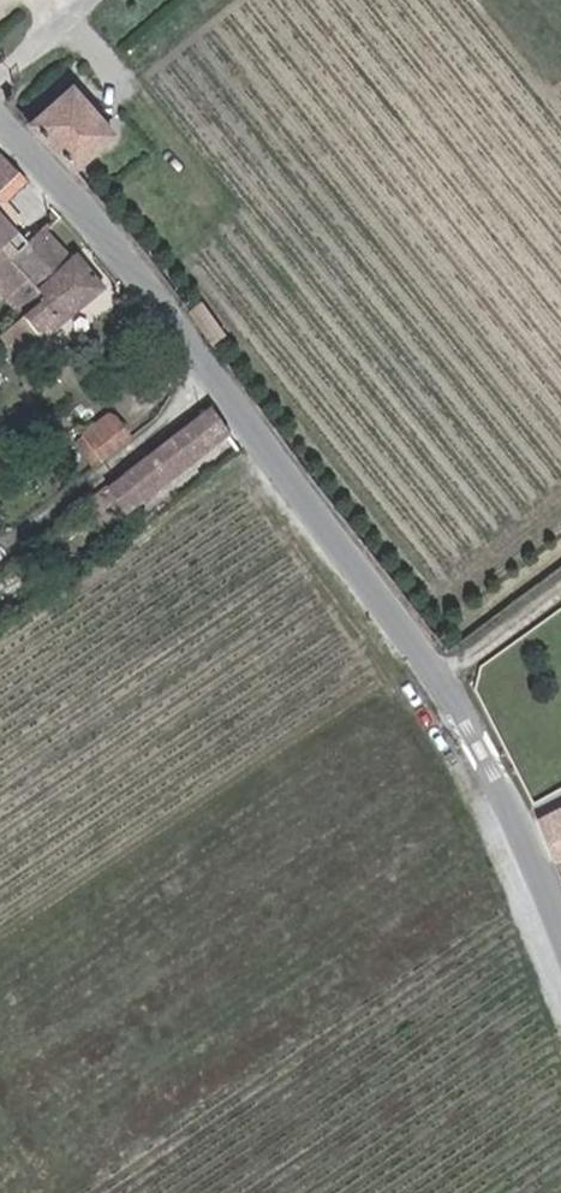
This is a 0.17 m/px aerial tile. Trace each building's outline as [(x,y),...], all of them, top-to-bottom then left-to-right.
[(126,125),(83,78),(38,118),(83,163),(126,125)] [(30,164),(12,148),(0,160),(0,194),(30,164)] [(5,263),(21,249),(36,236),(0,197),(0,257),(5,263)] [(55,288),(35,305),(8,327),(26,348),(35,340),(38,343),(53,331),(54,333),(115,283),(85,246),(78,252),(52,221),(36,236),(21,249),(35,265),(55,288)] [(55,288),(35,265),(16,283),(35,305),(55,288)] [(242,423),(221,397),(135,462),(153,489),(242,423)] [(74,437),(95,465),(133,436),(112,408),(74,437)] [(153,489),(135,462),(120,474),(138,501),(153,489)] [(544,817),(559,857),(560,856),(560,810),(544,817)]
